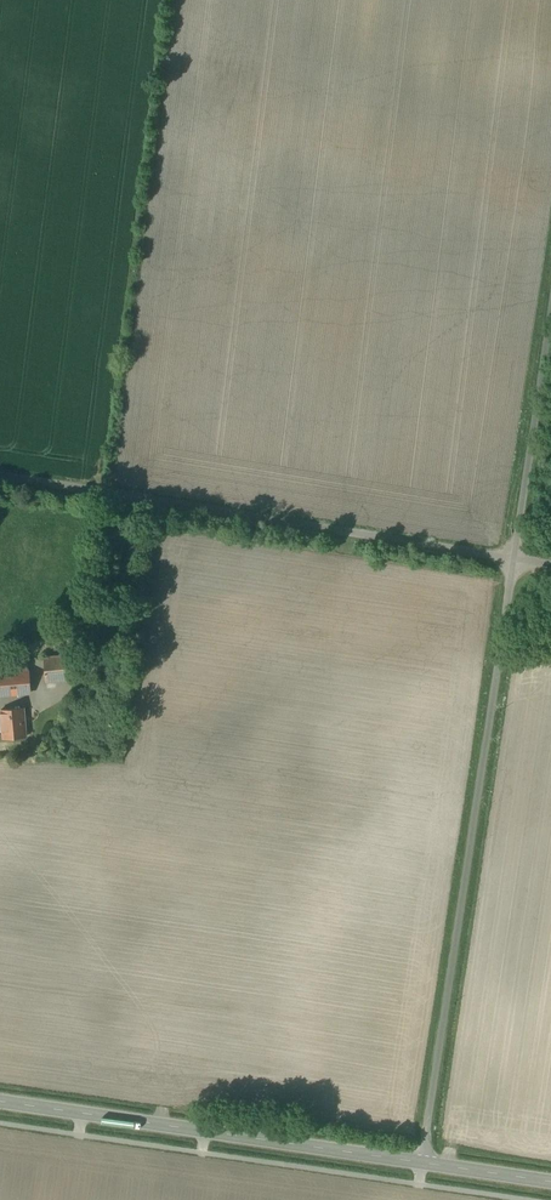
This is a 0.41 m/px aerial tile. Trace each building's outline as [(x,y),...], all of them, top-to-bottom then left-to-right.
[(150,220),(143,219),(139,248),(142,249),(146,249),(150,220)] [(73,654),(44,657),(46,681),(75,678),(73,654)] [(0,673),(0,694),(0,695),(33,692),(31,670),(0,673)] [(24,707),(1,709),(4,738),(25,736),(24,719),(25,718),(24,707)]
